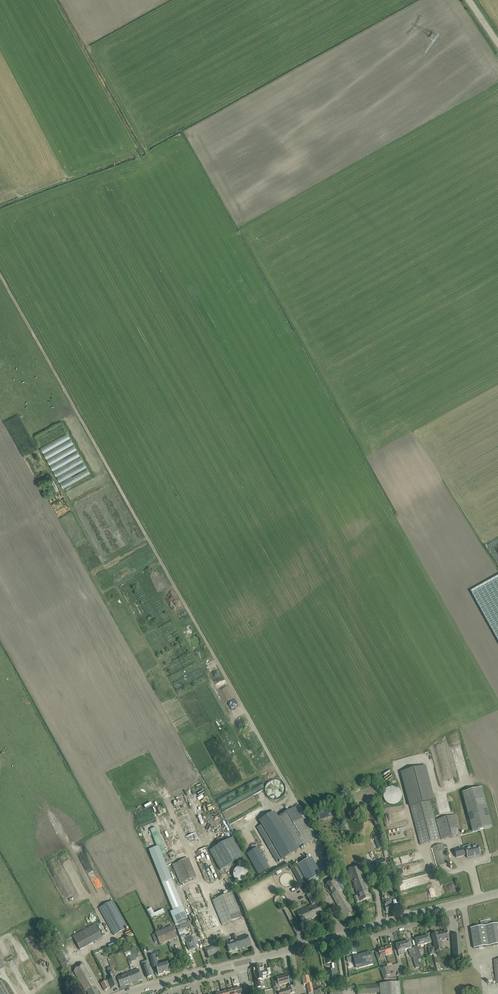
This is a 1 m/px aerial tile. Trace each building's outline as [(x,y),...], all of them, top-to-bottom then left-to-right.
[(497,640),(497,577),(471,591),(497,640)] [(401,772),(410,806),(430,801),(433,800),(424,766),(401,772)] [(401,800),(402,798),(402,796),(402,793),(401,791),(399,789),(397,788),(395,787),(392,787),(390,787),(388,788),(386,790),(384,792),(384,794),(383,796),(384,799),(385,801),(386,803),(388,804),(390,805),(393,805),(395,805),(397,804),(399,803),(401,800)] [(462,793),(472,832),(492,826),(482,788),(462,793)] [(410,806),(420,845),(440,840),(430,801),(410,806)] [(315,839),(296,806),(276,818),(295,850),(296,851),(315,839)] [(273,813),(261,820),(271,837),(283,858),(295,850),(276,818),(273,813)] [(441,840),(461,834),(456,815),(436,820),(441,840)] [(283,858),(271,837),(264,841),(277,862),(283,858)] [(209,851),(220,870),(244,857),(233,838),(209,851)] [(443,844),(433,847),(437,861),(438,866),(448,864),(443,844)] [(158,846),(149,850),(162,883),(172,909),(173,911),(183,907),(172,879),(158,846)] [(462,848),(454,850),(456,858),(466,855),(467,858),(480,854),(479,850),(481,850),(480,846),(478,847),(478,846),(470,848),(465,849),(465,850),(463,850),(462,848)] [(310,858),(301,863),(297,865),(300,870),(309,886),(322,878),(310,858)] [(384,858),(376,862),(379,870),(388,867),(384,858)] [(182,861),(172,865),(180,884),(196,877),(194,870),(187,873),(182,861)] [(367,888),(365,884),(358,865),(348,869),(356,890),(358,896),(354,897),(355,898),(356,903),(370,898),(366,889),(367,888)] [(248,877),(248,874),(248,872),(246,869),(244,868),(242,867),(240,867),(237,868),(235,869),(234,871),(233,874),(233,876),(234,878),(236,880),(238,882),(240,882),(243,882),(245,881),(247,879),(248,877)] [(299,871),(294,874),(297,879),(306,895),(312,892),(303,877),(299,871)] [(358,913),(355,909),(349,898),(347,899),(343,892),(346,891),(343,886),(342,886),(338,878),(327,884),(333,894),(332,895),(346,920),(358,913)] [(184,890),(184,891),(194,916),(197,915),(204,933),(206,932),(209,940),(211,944),(223,939),(211,910),(202,913),(200,909),(208,906),(207,903),(199,906),(191,887),(184,890)] [(309,907),(297,913),(302,923),(314,918),(314,917),(323,913),(319,904),(317,905),(316,904),(318,902),(312,892),(306,895),(312,906),(310,907),(309,907)] [(232,893),(221,897),(219,894),(216,895),(218,899),(212,901),(222,925),(242,917),(232,893)] [(386,903),(384,904),(385,907),(386,912),(391,911),(392,913),(395,912),(395,910),(393,904),(392,905),(391,900),(390,899),(385,900),(386,902),(386,903)] [(128,928),(113,900),(99,908),(114,936),(128,928)] [(183,907),(173,911),(170,912),(175,924),(188,919),(183,907)] [(95,924),(73,936),(80,950),(103,938),(95,924)] [(471,929),(474,949),(497,945),(497,924),(471,929)] [(156,933),(160,944),(177,937),(172,926),(156,933)] [(436,934),(437,940),(438,942),(440,942),(442,941),(444,940),(444,939),(448,938),(447,931),(438,933),(438,934),(436,934)] [(53,936),(59,945),(66,942),(60,932),(53,936)] [(437,940),(436,934),(432,935),(435,948),(435,951),(442,950),(441,945),(443,945),(442,941),(440,942),(438,942),(437,940)] [(191,935),(184,938),(186,941),(187,944),(189,949),(193,948),(193,949),(197,948),(196,946),(198,945),(196,939),(193,940),(191,935)] [(251,946),(250,941),(248,935),(237,939),(236,935),(232,936),(234,941),(226,943),(229,952),(239,949),(239,950),(251,946)] [(425,935),(421,936),(422,938),(424,945),(427,944),(428,948),(430,955),(436,954),(435,951),(435,948),(432,948),(430,943),(431,943),(429,936),(426,937),(425,935)] [(452,936),(454,958),(454,964),(462,963),(462,957),(460,935),(452,936)] [(414,947),(416,954),(417,958),(421,957),(419,951),(421,950),(420,946),(424,945),(422,938),(421,936),(418,937),(418,939),(415,939),(417,946),(414,947)] [(409,941),(403,943),(405,950),(408,949),(409,953),(413,952),(409,941)] [(405,950),(403,943),(396,945),(399,956),(403,955),(401,951),(405,950)] [(390,946),(384,948),(386,955),(392,953),(390,946)] [(69,961),(62,947),(54,951),(61,965),(62,965),(64,968),(68,966),(66,962),(69,961)] [(386,955),(384,948),(378,950),(378,952),(375,953),(377,958),(386,955)] [(353,956),(354,961),(355,965),(365,963),(366,965),(373,964),(370,952),(353,956)] [(170,972),(168,967),(167,962),(158,965),(157,959),(158,959),(157,955),(150,957),(153,967),(156,967),(158,975),(170,972)] [(152,976),(150,971),(147,961),(142,962),(143,966),(145,973),(147,978),(152,976)] [(95,986),(82,963),(75,968),(77,971),(74,973),(85,992),(87,991),(88,993),(99,993),(97,991),(98,991),(95,986)] [(391,975),(388,966),(387,967),(381,969),(384,980),(389,979),(388,976),(391,975)] [(109,980),(101,984),(105,991),(111,987),(112,988),(118,986),(113,972),(111,967),(107,969),(108,972),(110,974),(112,980),(109,981),(109,980)] [(255,968),(253,969),(256,980),(255,981),(257,988),(261,987),(259,980),(263,979),(262,976),(271,974),(270,969),(263,970),(263,969),(260,970),(259,967),(257,968),(257,967),(254,968),(255,968)] [(143,980),(141,975),(139,969),(126,973),(126,974),(121,976),(117,978),(120,987),(130,984),(143,980)] [(326,972),(327,977),(328,983),(337,982),(336,971),(326,972)] [(69,982),(74,978),(70,973),(65,976),(69,982)] [(290,982),(289,980),(288,975),(284,976),(276,978),(277,980),(274,981),(276,986),(279,985),(279,986),(290,983),(290,982)] [(311,983),(310,983),(309,976),(302,978),(303,985),(307,984),(309,993),(308,993),(309,993),(314,993),(311,983)] [(1,981),(0,981),(0,993),(9,993),(1,981)] [(400,983),(380,984),(380,993),(401,993),(400,983)] [(358,986),(358,993),(375,993),(379,993),(378,984),(358,986)] [(293,987),(293,986),(288,987),(288,989),(278,992),(279,993),(290,993),(295,993),(293,987)]
